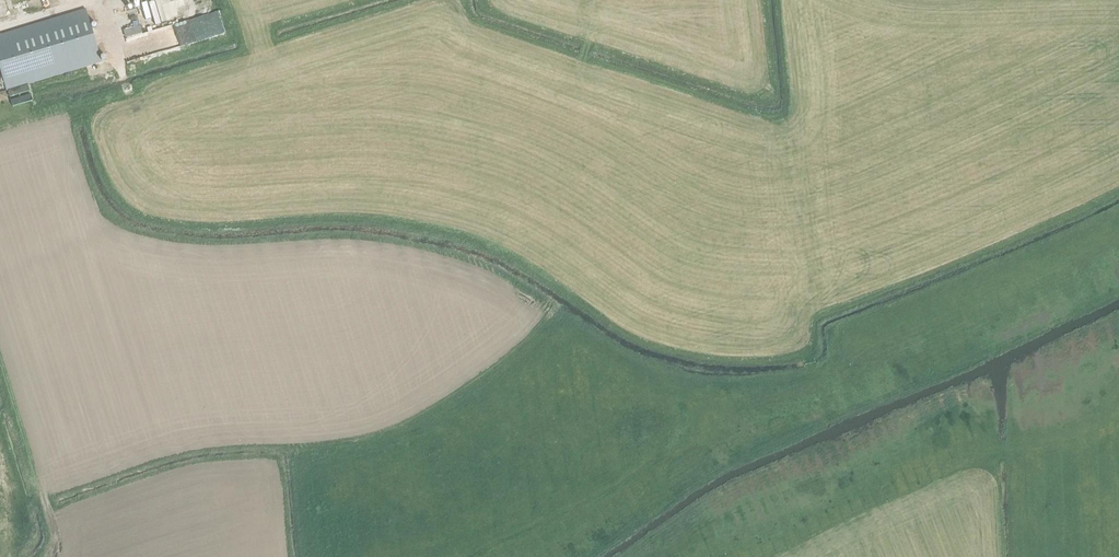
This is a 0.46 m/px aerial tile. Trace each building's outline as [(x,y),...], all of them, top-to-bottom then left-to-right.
[(7,91),(102,62),(86,10),(0,35),(0,67),(7,91)] [(198,39),(192,21),(166,30),(173,48),(198,39)]
